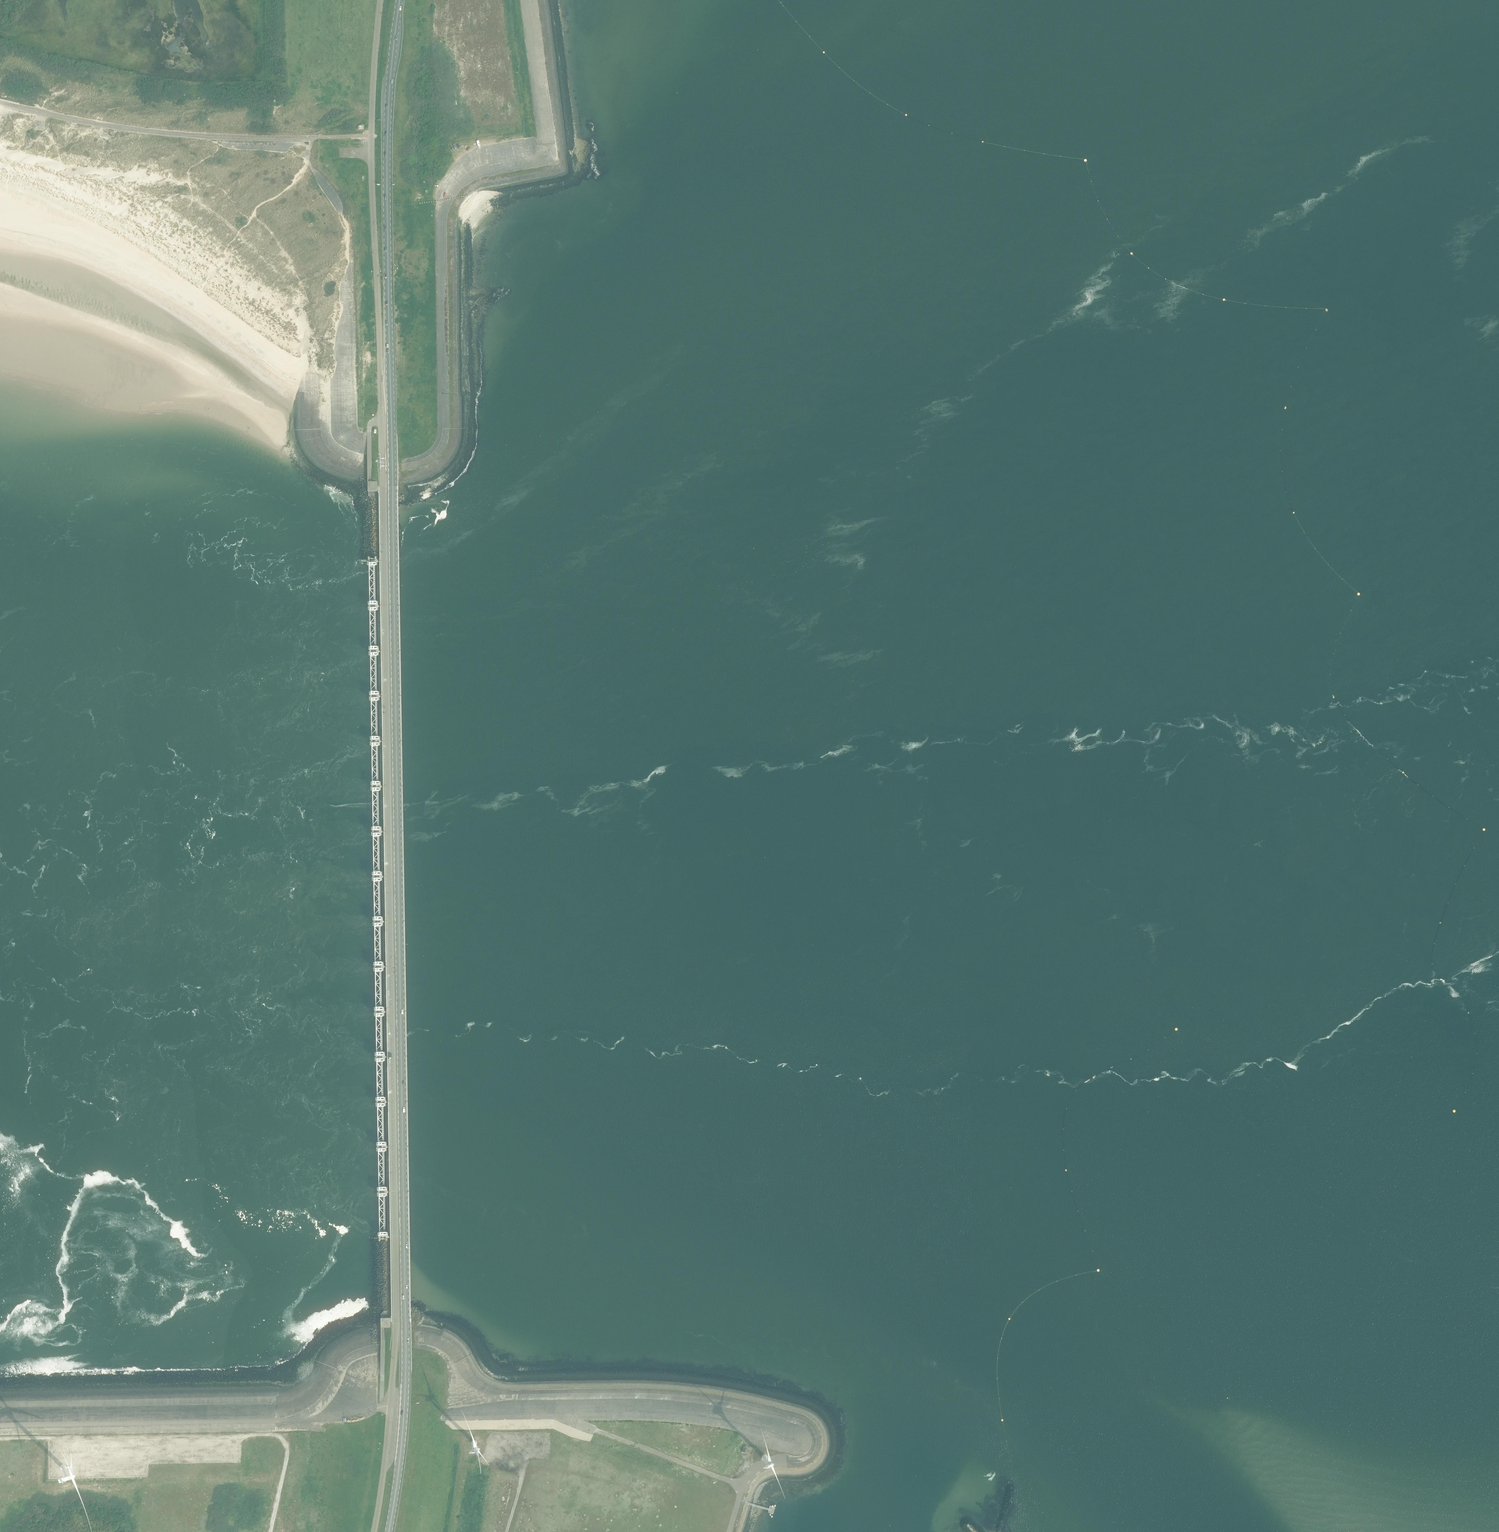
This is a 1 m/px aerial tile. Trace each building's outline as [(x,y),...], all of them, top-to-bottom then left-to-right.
[(377,601),(370,601),(370,602),(368,602),(368,610),(370,610),(370,611),(377,611),(377,610),(378,610),(378,601),(377,601)] [(377,646),(370,646),(370,647),(369,647),(369,655),(370,655),(370,656),(377,656),(377,655),(379,655),(379,646),(377,646)] [(378,691),(371,691),(371,692),(370,692),(370,700),(371,700),(371,701),(378,701),(378,700),(379,700),(379,691),(378,691)] [(379,736),(372,736),(372,737),(370,737),(370,745),(372,745),(372,746),(379,745),(380,745),(380,736),(379,736)] [(379,781),(372,781),(372,782),(371,782),(371,790),(372,790),(372,791),(379,791),(379,790),(381,790),(381,781),(379,781)] [(380,826),(373,826),(373,827),(372,827),(372,835),(373,835),(373,836),(380,836),(380,835),(382,835),(381,826),(380,827),(380,826)] [(381,871),(374,871),(374,872),(372,872),(372,880),(374,880),(374,881),(381,881),(381,880),(382,880),(382,871),(381,871)] [(381,916),(374,916),(374,917),(373,917),(373,925),(375,925),(375,926),(382,925),(383,925),(383,916),(381,916)] [(382,961),(375,961),(375,962),(374,962),(374,970),(375,970),(375,971),(382,971),(382,970),(384,970),(384,961),(382,961)] [(383,1006),(376,1006),(376,1007),(374,1007),(375,1015),(376,1015),(376,1016),(383,1016),(383,1015),(384,1015),(384,1006),(383,1006)] [(383,1051),(376,1051),(377,1052),(375,1052),(375,1060),(377,1060),(377,1061),(384,1061),(384,1060),(385,1060),(385,1051),(383,1051)] [(384,1096),(377,1096),(377,1097),(376,1097),(376,1105),(377,1105),(377,1106),(384,1106),(384,1105),(386,1105),(386,1096),(384,1096)] [(385,1141),(378,1141),(377,1142),(377,1150),(378,1150),(378,1151),(385,1150),(386,1150),(386,1141),(385,1141)] [(386,1186),(379,1186),(379,1187),(377,1187),(377,1195),(379,1195),(379,1196),(386,1195),(387,1195),(387,1186),(386,1186)] [(380,1318),(380,1328),(391,1328),(390,1318),(380,1318)]
